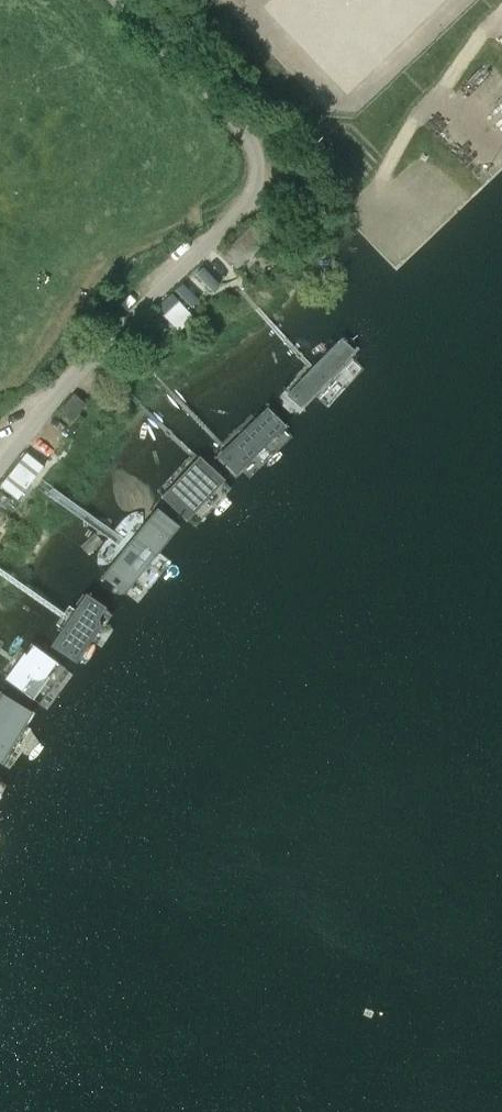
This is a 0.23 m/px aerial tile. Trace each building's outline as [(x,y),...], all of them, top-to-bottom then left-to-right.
[(273,3),(343,76),(422,0),(276,0),(273,3)] [(236,269),(268,240),(253,224),(221,254),(236,269)] [(179,301),(163,316),(178,332),(194,317),(179,301)] [(340,343),(273,400),(288,418),(356,361),(340,343)] [(73,394),(59,412),(72,422),(86,404),(73,394)] [(219,474),(270,426),(248,402),(196,450),(219,474)] [(27,453),(1,486),(18,499),(44,466),(27,453)] [(185,453),(146,498),(175,524),(215,479),(185,453)] [(150,512),(98,585),(119,600),(171,528),(150,512)] [(59,575),(25,628),(48,643),(82,589),(59,575)] [(0,676),(0,685),(31,707),(56,671),(21,646),(0,676)] [(22,718),(0,701),(0,754),(22,718)]
